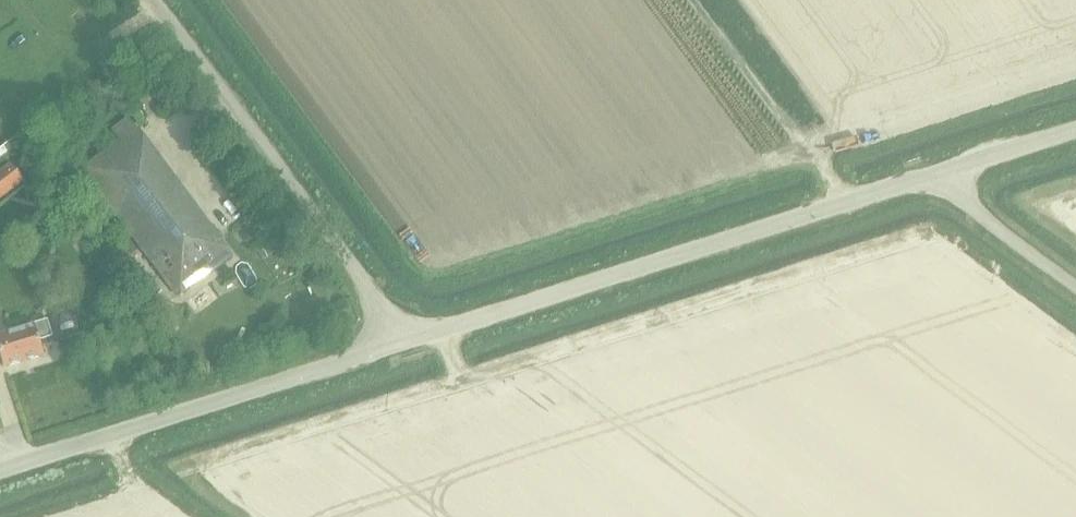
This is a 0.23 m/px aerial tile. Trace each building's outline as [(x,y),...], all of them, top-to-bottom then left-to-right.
[(57,118),(41,127),(47,139),(64,131),(57,118)] [(177,296),(231,256),(137,129),(72,178),(80,189),(92,181),(177,296)] [(24,181),(9,162),(0,169),(0,200),(24,181)] [(4,367),(44,355),(39,340),(51,336),(47,321),(0,335),(0,356),(4,367)]
